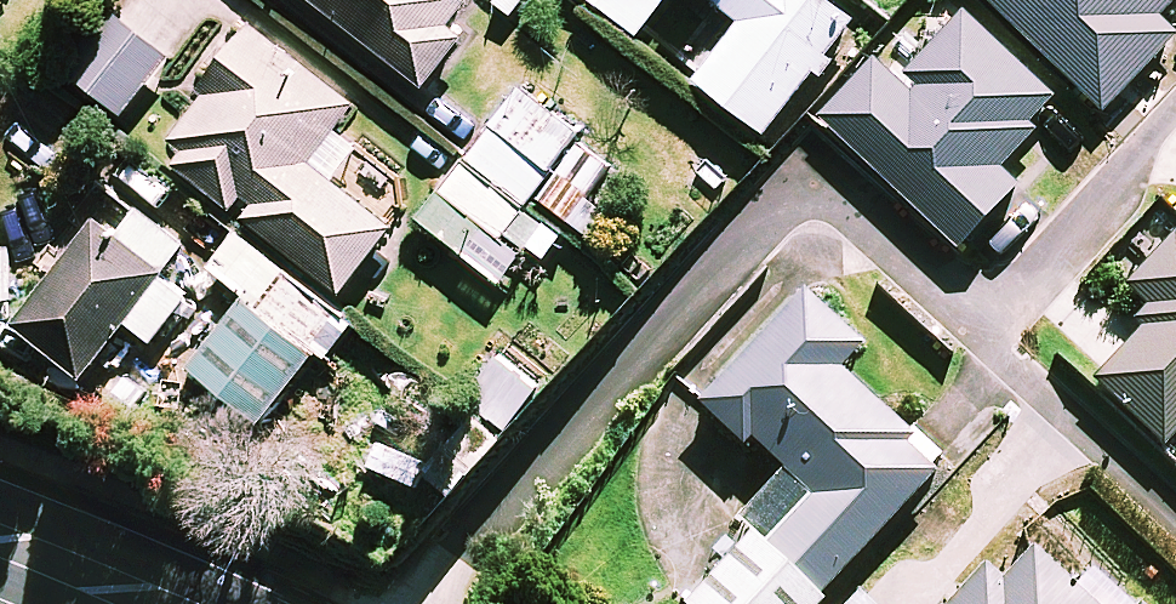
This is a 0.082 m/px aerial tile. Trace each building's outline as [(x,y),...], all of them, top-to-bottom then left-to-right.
[(427,89),(466,40),(451,29),(473,0),(313,0),(427,89)] [(641,37),(668,0),(592,0),(641,37)] [(822,0),(727,0),(750,18),(700,81),(766,134),(854,26),(822,0)] [(1107,112),(1175,42),(1175,31),(1162,17),(1175,3),(1175,0),(994,0),(1107,112)] [(172,58),(112,11),(65,71),(125,118),(172,58)] [(1022,186),(1004,168),(1042,129),(1036,123),(1060,98),(969,11),(903,82),(879,60),(824,118),(963,249),(1022,186)] [(355,110),(257,34),(164,155),(344,294),(392,232),(310,169),(355,110)] [(579,135),(521,92),(423,223),(467,256),(490,226),(525,252),(543,229),(521,213),(579,135)] [(188,244),(143,210),(118,242),(95,224),(14,327),(85,382),(129,324),(155,344),(189,300),(161,278),(188,244)] [(1160,218),(1114,267),(1163,313),(1097,384),(1166,449),(1175,438),(1175,232),(1160,218)] [(355,324),(238,237),(216,266),(253,294),(194,373),(263,425),(317,352),(327,360),(355,324)] [(804,296),(699,411),(743,452),(750,444),(811,500),(766,549),(753,537),(692,603),(819,603),(944,468),(841,374),(863,349),(804,296)] [(544,388),(503,355),(472,393),(513,427),(544,388)] [(1034,553),(1003,587),(987,571),(956,603),(1133,603),(1096,570),(1076,592),(1034,553)]
